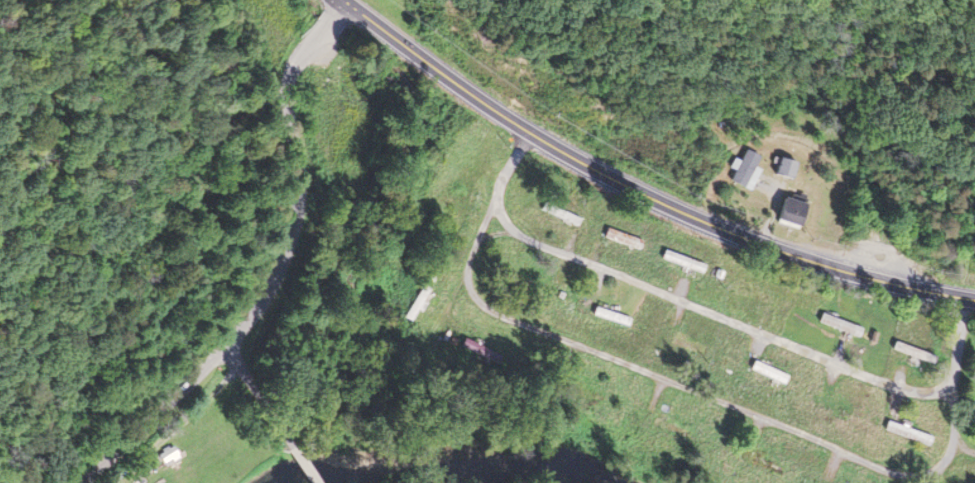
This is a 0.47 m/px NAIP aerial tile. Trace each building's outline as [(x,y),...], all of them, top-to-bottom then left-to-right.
[(764,158),(749,150),(734,181),(749,188),(764,158)] [(802,164),(786,158),(780,175),(797,180),(802,164)] [(779,221),(805,231),(815,207),(789,196),(779,221)] [(543,211),(581,227),(584,219),(547,202),(543,211)] [(607,237),(642,253),(646,243),(611,227),(607,237)] [(710,266),(667,250),(663,259),(706,275),(710,266)] [(863,338),(866,329),(824,313),(821,322),(863,338)] [(896,349),(939,364),(941,357),(898,343),(896,349)] [(753,369),(788,385),(792,376),(757,360),(753,369)] [(933,437),(890,421),(887,430),(930,446),(933,437)] [(183,459),(177,445),(161,452),(168,467),(183,459)]
